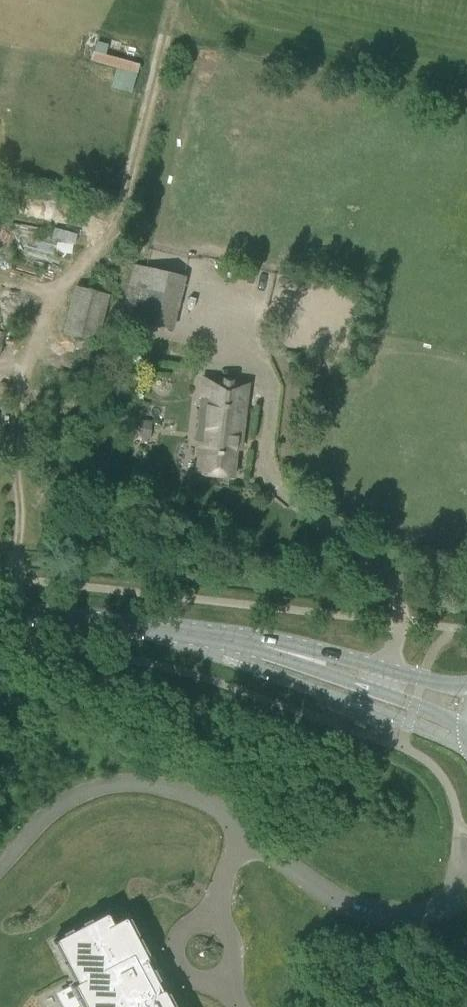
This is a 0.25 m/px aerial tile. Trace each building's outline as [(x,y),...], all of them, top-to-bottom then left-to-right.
[(92,51),(89,60),(136,74),(139,64),(92,51)] [(122,317),(174,329),(185,278),(133,266),(122,317)] [(63,334),(97,343),(110,284),(91,279),(88,291),(74,288),(63,334)] [(196,441),(203,442),(199,475),(232,479),(236,448),(233,447),(234,438),(241,438),(245,406),(241,406),(244,383),(204,378),(196,441)] [(166,993),(170,991),(152,956),(148,958),(125,916),(112,923),(107,912),(51,941),(73,984),(69,986),(80,1006),(173,1006),(166,993)]
